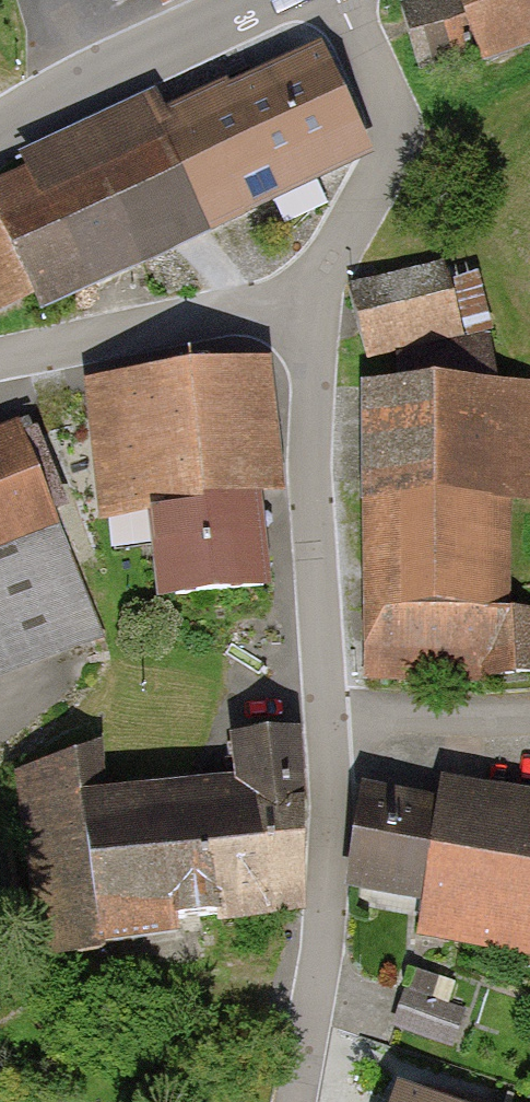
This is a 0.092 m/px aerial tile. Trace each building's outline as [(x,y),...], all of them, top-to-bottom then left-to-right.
[(418,68),(480,49),(481,54),(529,36),(529,0),(431,0),(402,9),(418,68)] [(360,156),(307,49),(0,200),(0,334),(360,156)] [(356,290),(371,359),(468,338),(453,269),(356,290)] [(277,367),(99,388),(115,521),(154,516),(164,608),(290,594),(279,502),(293,500),(277,367)] [(369,390),(369,689),(529,689),(529,390),(369,390)] [(104,643),(17,421),(0,428),(0,684),(104,643)] [(229,721),(232,768),(237,853),(311,848),(303,716),(229,721)] [(46,942),(173,931),(167,857),(237,853),(232,768),(118,778),(114,733),(28,740),(46,942)] [(364,770),(343,874),(426,891),(419,928),(509,944),(529,835),(529,804),(364,770)] [(509,944),(529,948),(529,835),(509,944)] [(315,920),(310,851),(171,861),(176,930),(315,920)] [(457,980),(412,965),(391,1026),(456,1047),(469,1008),(450,1002),(457,980)]
